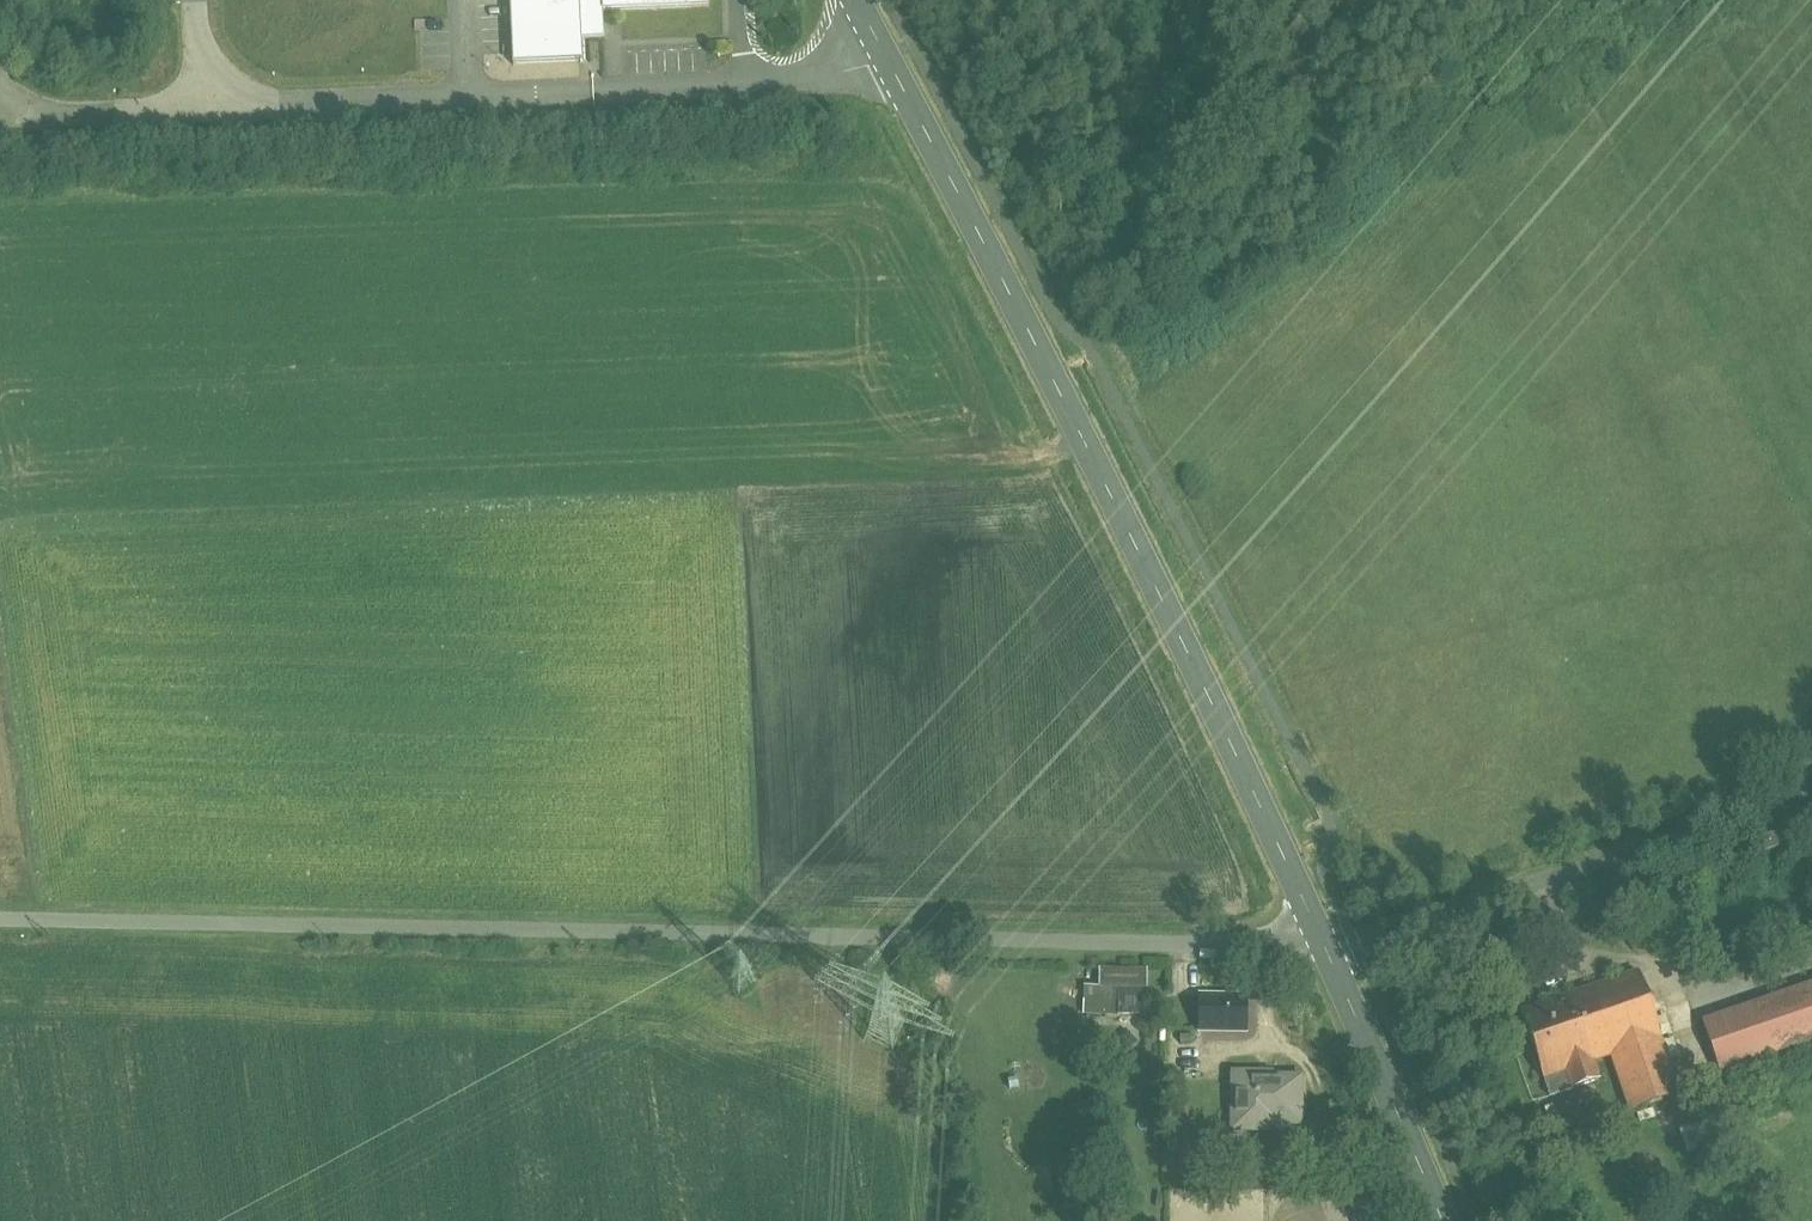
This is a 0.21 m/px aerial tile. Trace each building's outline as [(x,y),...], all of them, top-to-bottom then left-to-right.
[(512,65),(582,63),(582,43),(592,42),(605,42),(603,13),(708,9),(708,0),(509,0),(512,65)] [(1099,991),(1084,991),(1084,1017),(1143,1017),(1143,992),(1148,992),(1148,971),(1099,971),(1099,991)] [(1635,979),(1520,1017),(1542,1084),(1609,1062),(1627,1117),(1675,1102),(1635,979)] [(1701,1025),(1718,1079),(1811,1049),(1811,989),(1701,1025)] [(1247,1001),(1200,1001),(1200,1037),(1228,1037),(1247,1037),(1247,1001)] [(1228,1063),(1228,1037),(1200,1037),(1200,1062),(1228,1063)] [(1303,1130),(1303,1079),(1278,1079),(1278,1072),(1230,1072),(1230,1138),(1275,1138),(1275,1130),(1303,1130)] [(1731,1116),(1679,1134),(1687,1157),(1739,1139),(1731,1116)]
